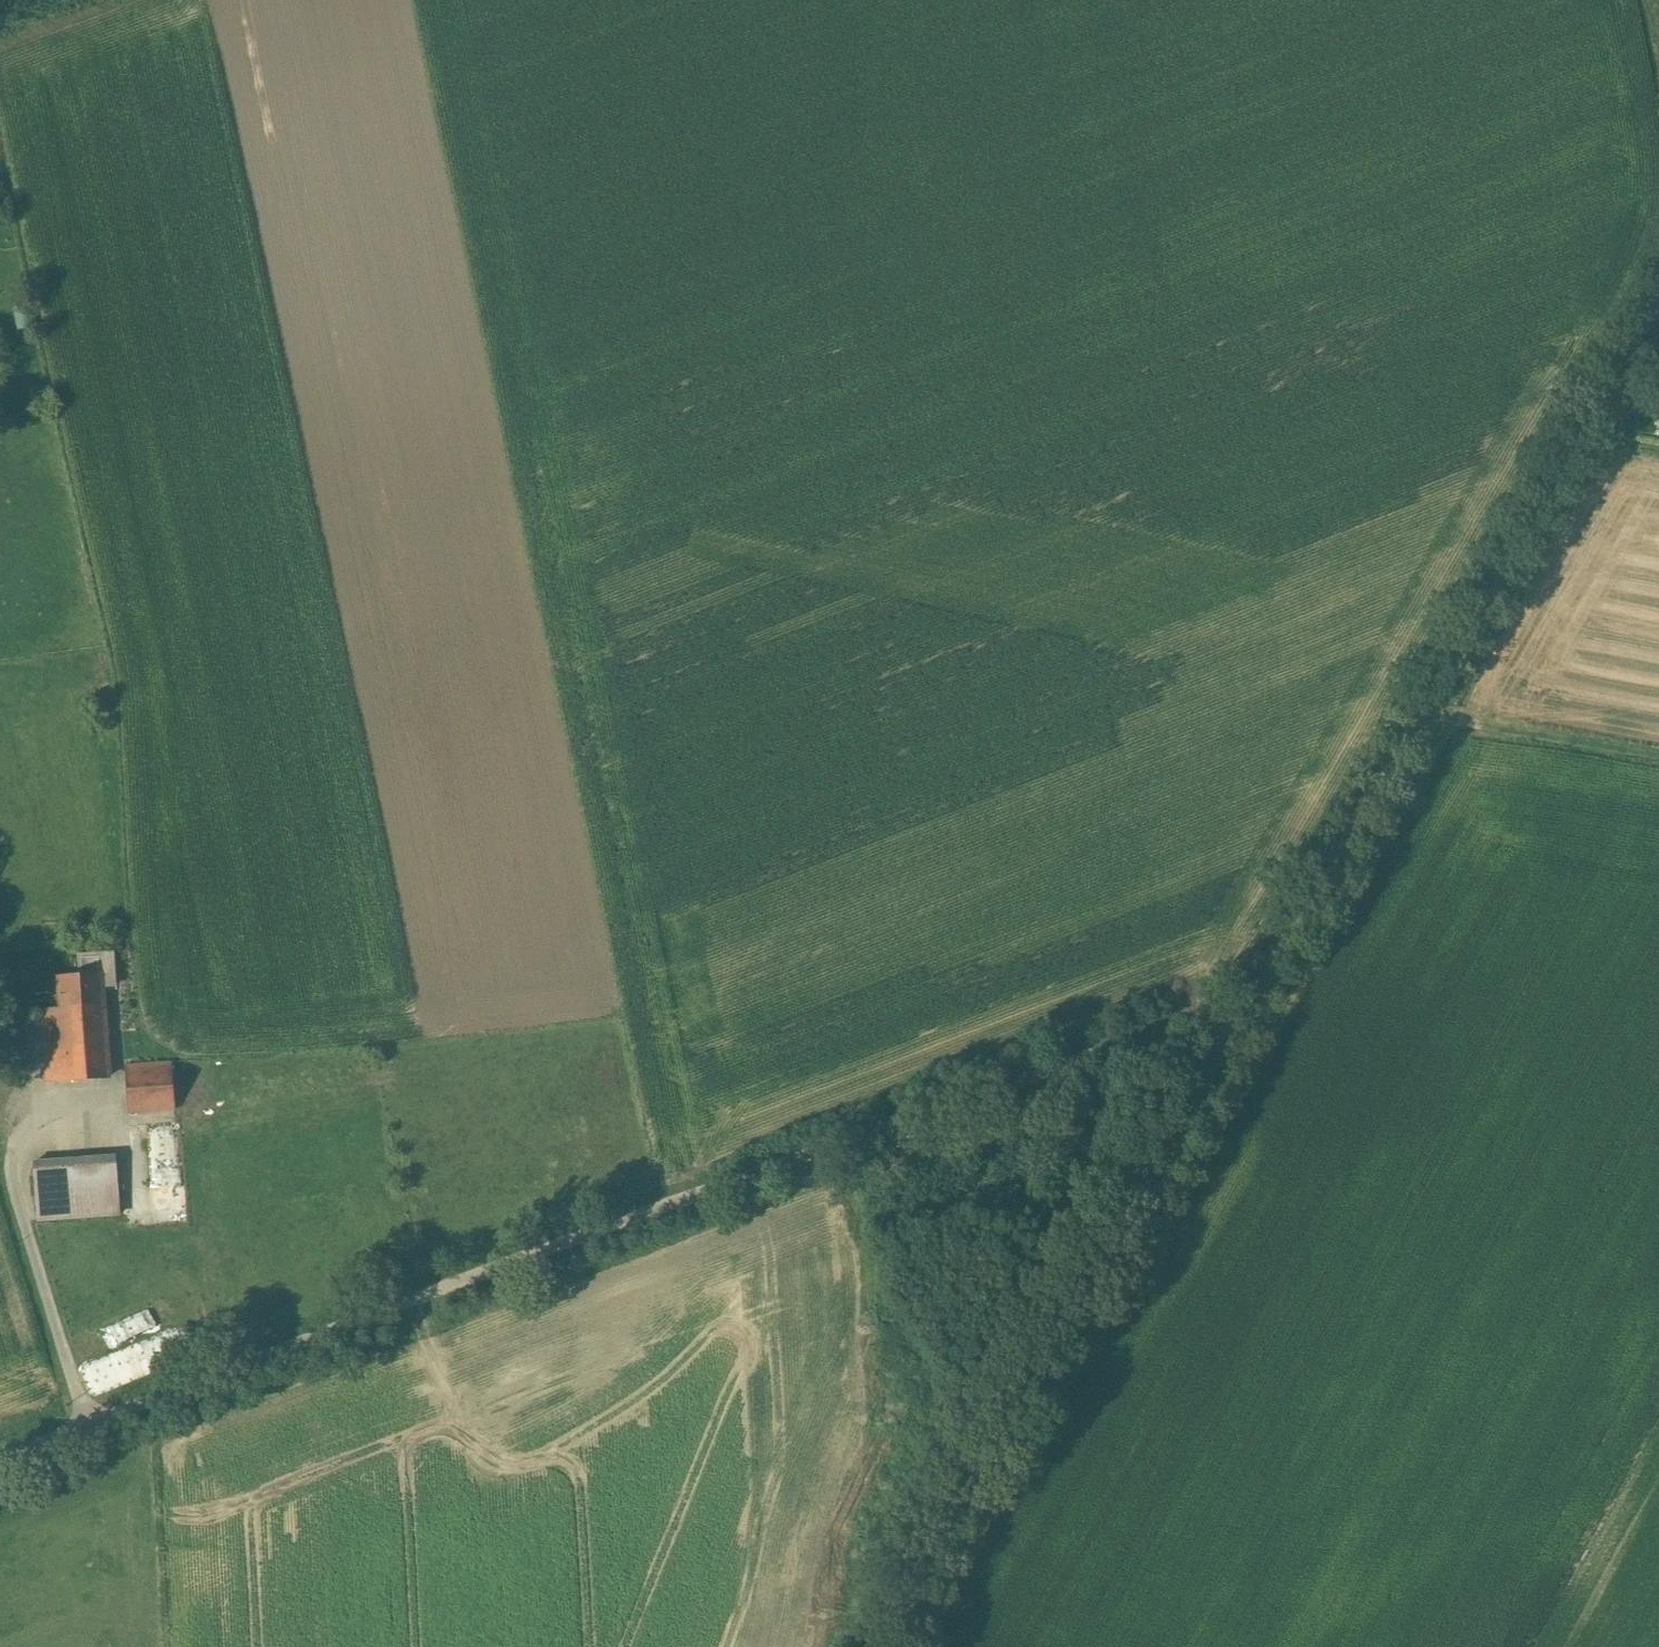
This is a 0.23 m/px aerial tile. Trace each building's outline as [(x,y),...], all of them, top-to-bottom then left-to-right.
[(101,968),(60,972),(63,1006),(43,1008),(47,1080),(110,1076),(101,968)] [(171,1064),(127,1065),(129,1111),(172,1110),(171,1064)] [(99,1155),(38,1160),(42,1221),(104,1216),(99,1155)]
